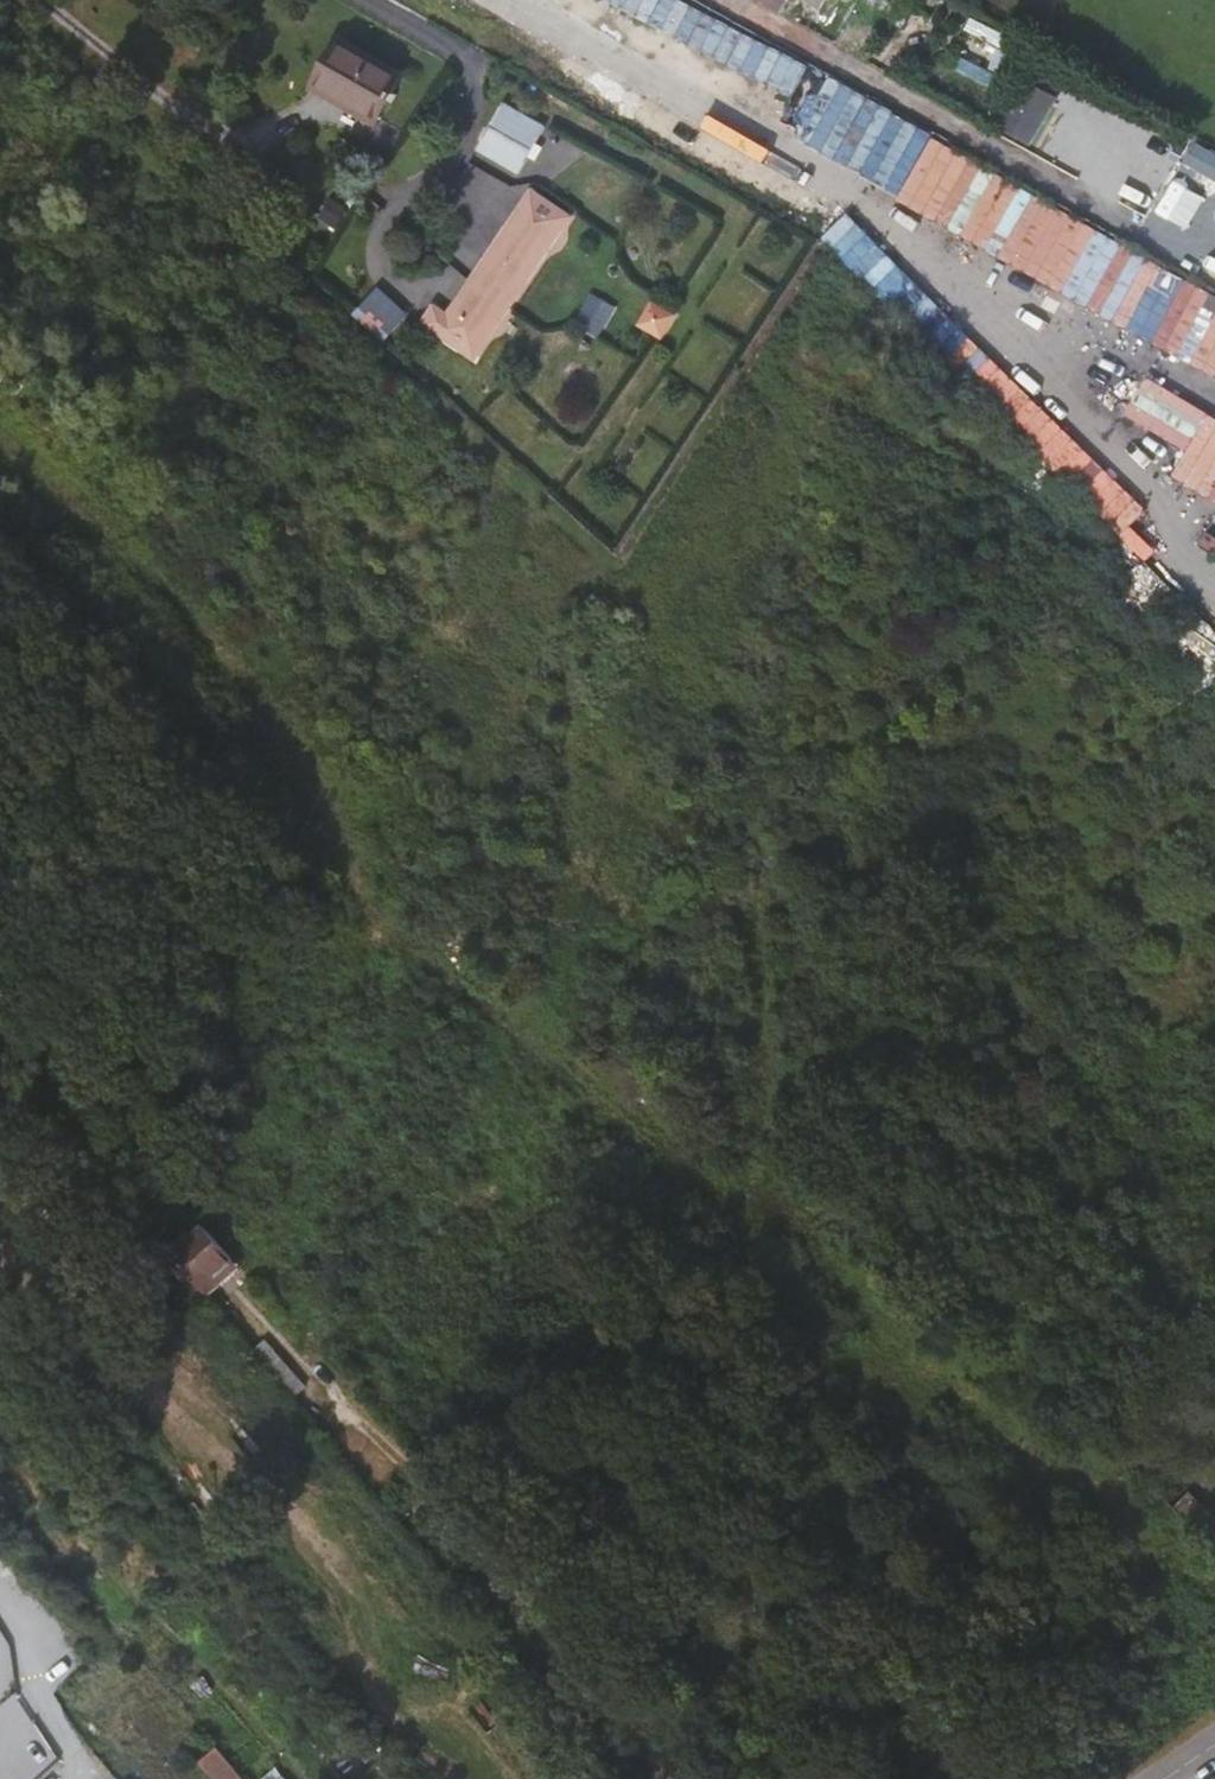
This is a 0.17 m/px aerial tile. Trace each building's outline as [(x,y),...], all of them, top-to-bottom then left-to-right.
[(746,1),(777,18),(787,0),(746,0),(746,1)] [(395,123),(423,75),(354,34),(324,80),(395,123)] [(1031,146),(1058,99),(1030,83),(1003,131),(1031,146)] [(504,102),(476,152),(518,175),(546,125),(504,102)] [(450,290),(439,309),(489,340),(574,191),(537,170),(464,299),(450,290)] [(1102,415),(1163,309),(1109,280),(1049,386),(1102,415)] [(639,329),(666,339),(677,313),(650,302),(639,329)] [(1154,445),(1206,475),(1214,459),(1214,340),(1212,338),(1154,445)] [(1127,533),(1148,511),(992,361),(970,384),(1127,533)] [(209,1286),(246,1254),(210,1214),(173,1244),(209,1286)] [(278,1338),(263,1350),(304,1397),(318,1386),(278,1338)] [(1160,1495),(1192,1527),(1201,1518),(1214,1532),(1214,1491),(1190,1467),(1160,1495)] [(217,1757),(203,1770),(211,1778),(236,1778),(217,1757)]
